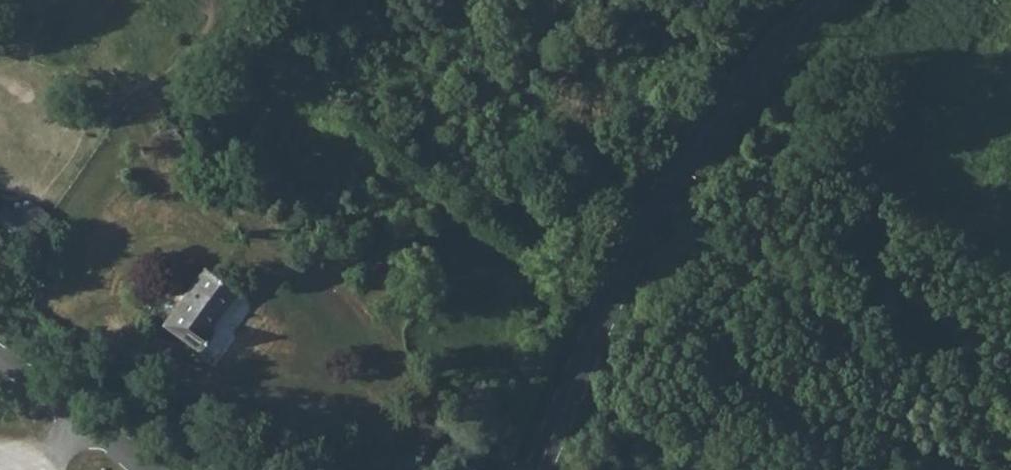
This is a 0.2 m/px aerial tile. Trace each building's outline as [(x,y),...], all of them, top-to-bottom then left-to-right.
[(203,268),(162,324),(198,350),(210,334),(208,330),(236,292),(203,268)]
